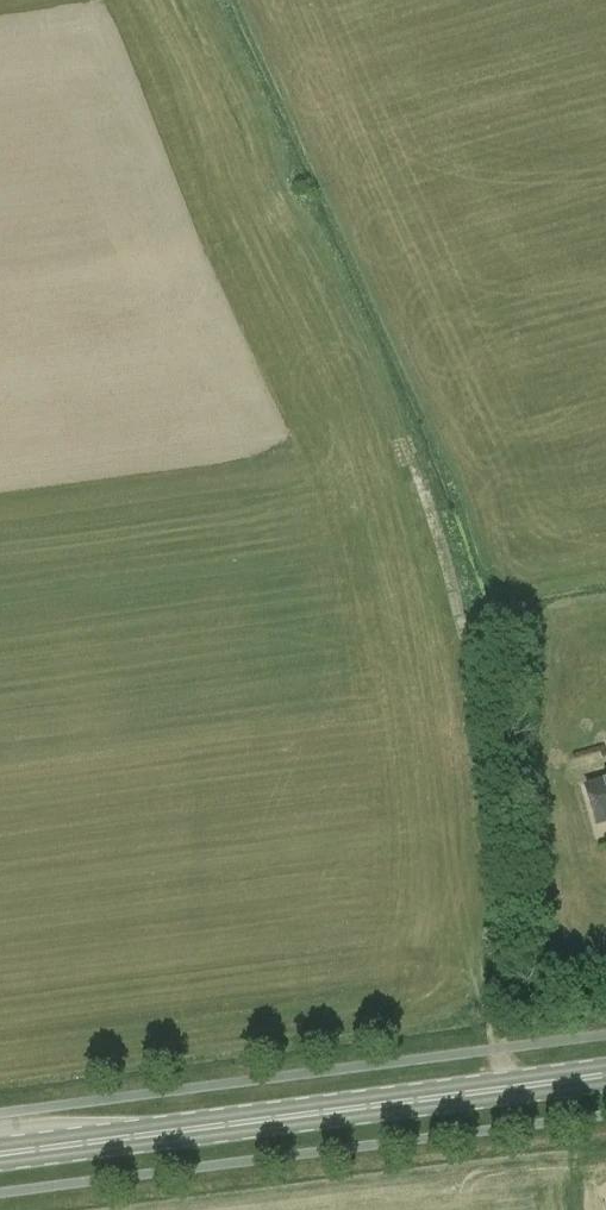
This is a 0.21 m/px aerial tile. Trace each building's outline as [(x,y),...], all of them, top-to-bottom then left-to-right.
[(585,790),(595,826),(605,823),(605,783),(585,790)]
